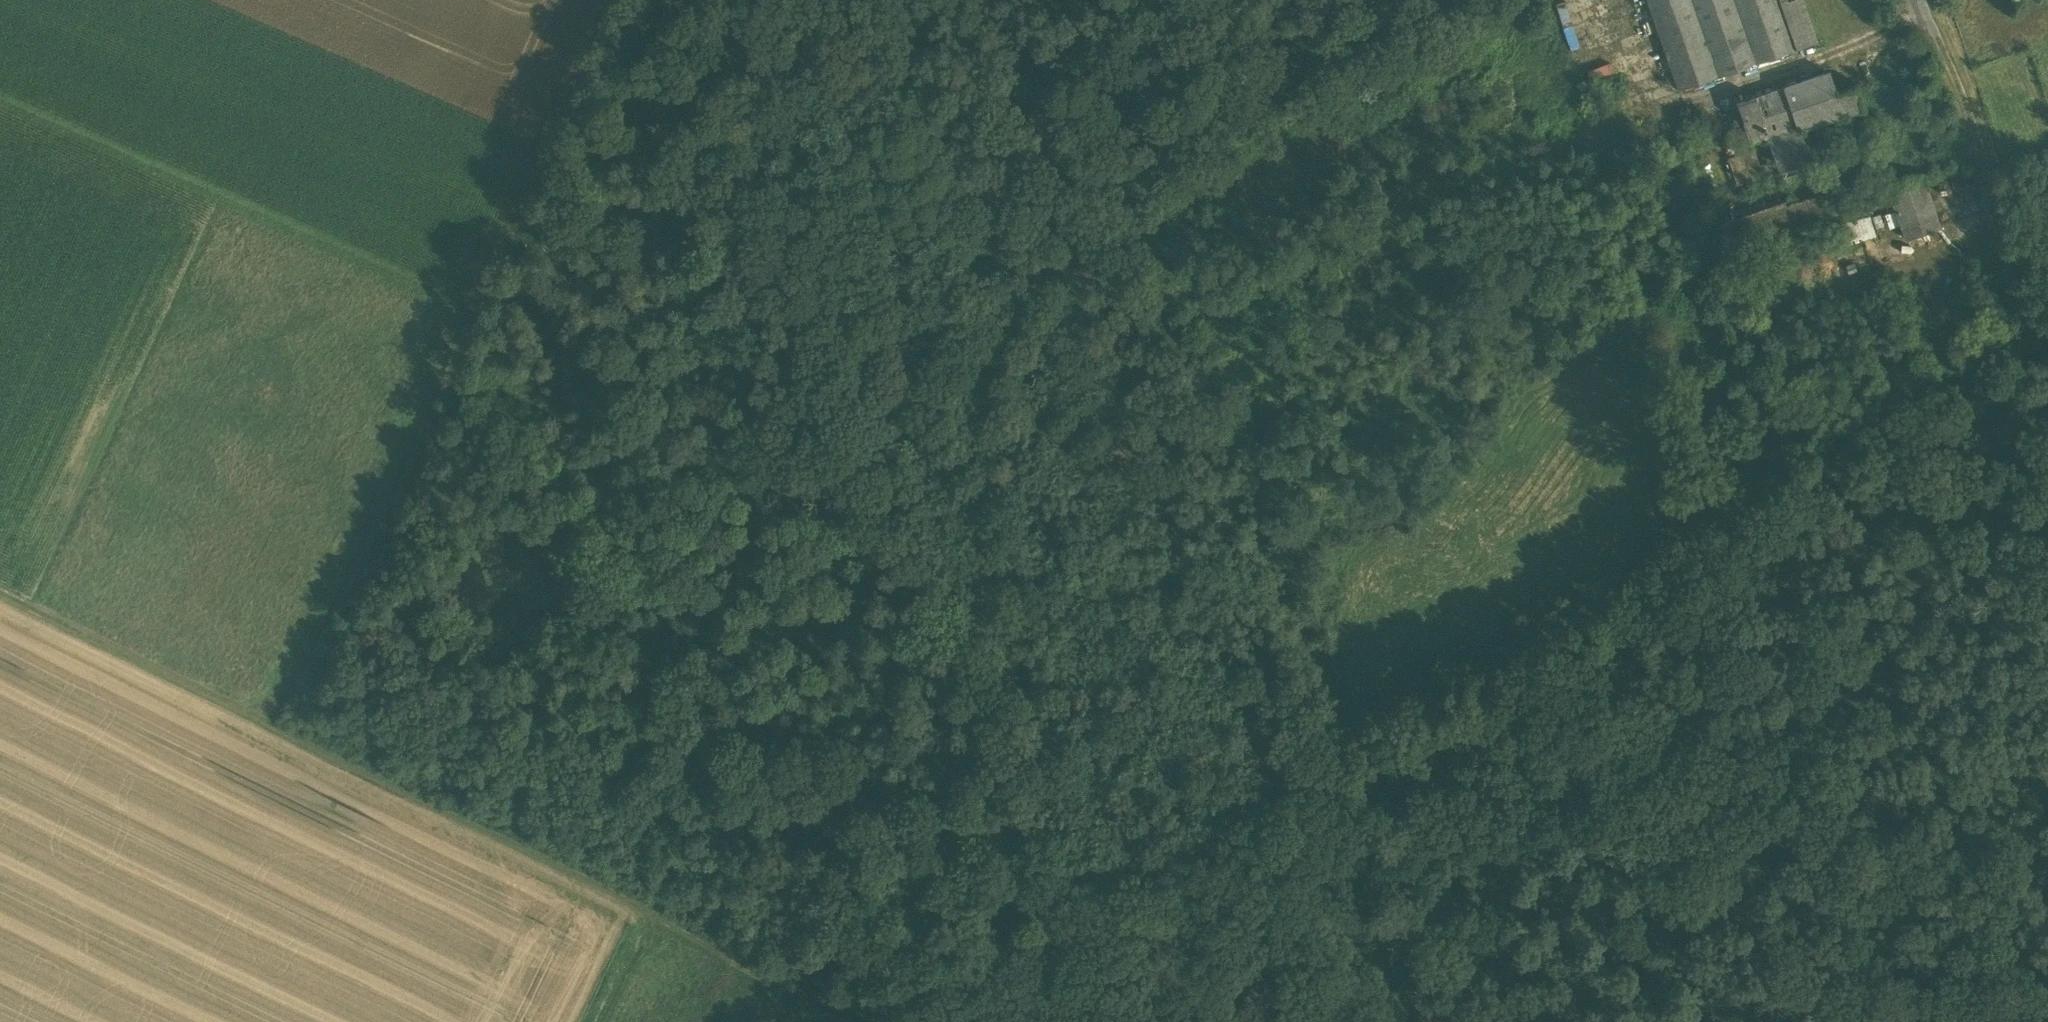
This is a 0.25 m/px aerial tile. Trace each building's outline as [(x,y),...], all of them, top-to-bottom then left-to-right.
[(1680,89),(1820,42),(1806,0),(1649,0),(1680,89)] [(1825,73),(1784,87),(1798,129),(1799,129),(1862,108),(1855,88),(1833,95),(1825,73)] [(1784,87),(1738,103),(1753,147),(1775,139),(1796,202),(1722,227),(1730,251),(1829,217),(1799,129),(1798,129),(1784,87)] [(1755,150),(1731,160),(1743,186),(1767,176),(1755,150)] [(1922,174),(1888,185),(1906,238),(1940,226),(1922,174)]
